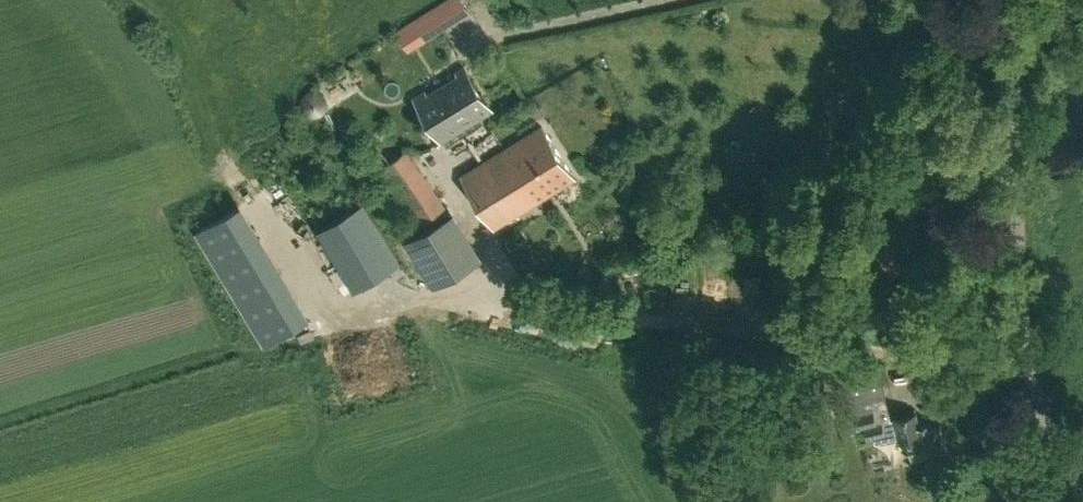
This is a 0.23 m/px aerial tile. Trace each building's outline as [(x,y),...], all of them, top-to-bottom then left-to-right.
[(422,43),(471,13),(463,0),(449,0),(393,35),(401,47),(418,36),(422,43)] [(459,72),(462,76),(430,96),(428,92),(417,98),(444,142),(495,111),(468,67),(459,72)] [(313,115),(328,128),(337,118),(322,105),(313,115)] [(577,180),(545,127),(464,175),(496,228),(577,180)] [(342,141),(344,150),(356,147),(352,135),(345,137),(342,141)] [(368,201),(319,230),(356,290),(403,261),(368,201)] [(488,249),(473,230),(461,239),(451,225),(419,249),(444,282),(488,249)] [(806,315),(790,313),(789,324),(804,326),(806,315)] [(914,457),(949,448),(943,425),(930,428),(928,423),(921,424),(918,412),(892,419),(885,390),(852,399),(859,429),(868,426),(871,437),(876,435),(878,441),(908,433),(914,457)]
